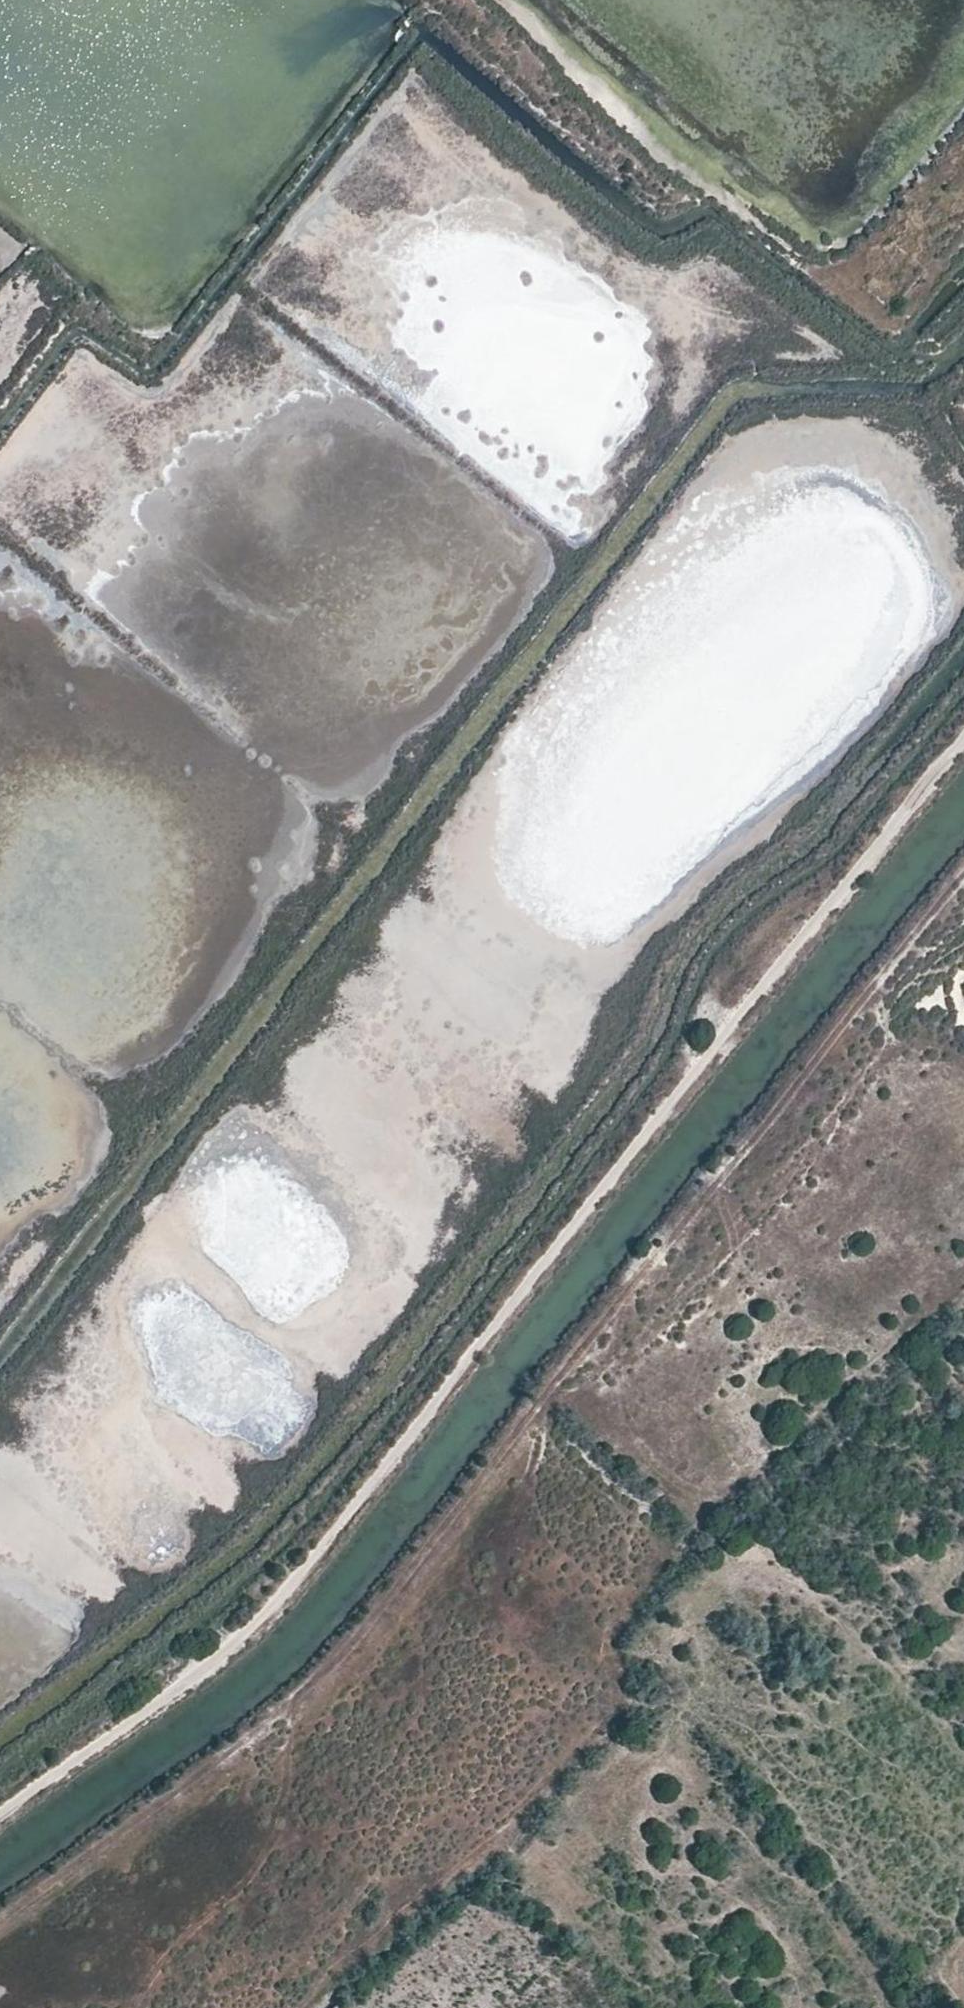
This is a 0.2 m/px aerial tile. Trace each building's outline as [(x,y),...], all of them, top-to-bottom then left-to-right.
[(898,311),(963,230),(963,215),(938,195),(866,285),(898,311)]
